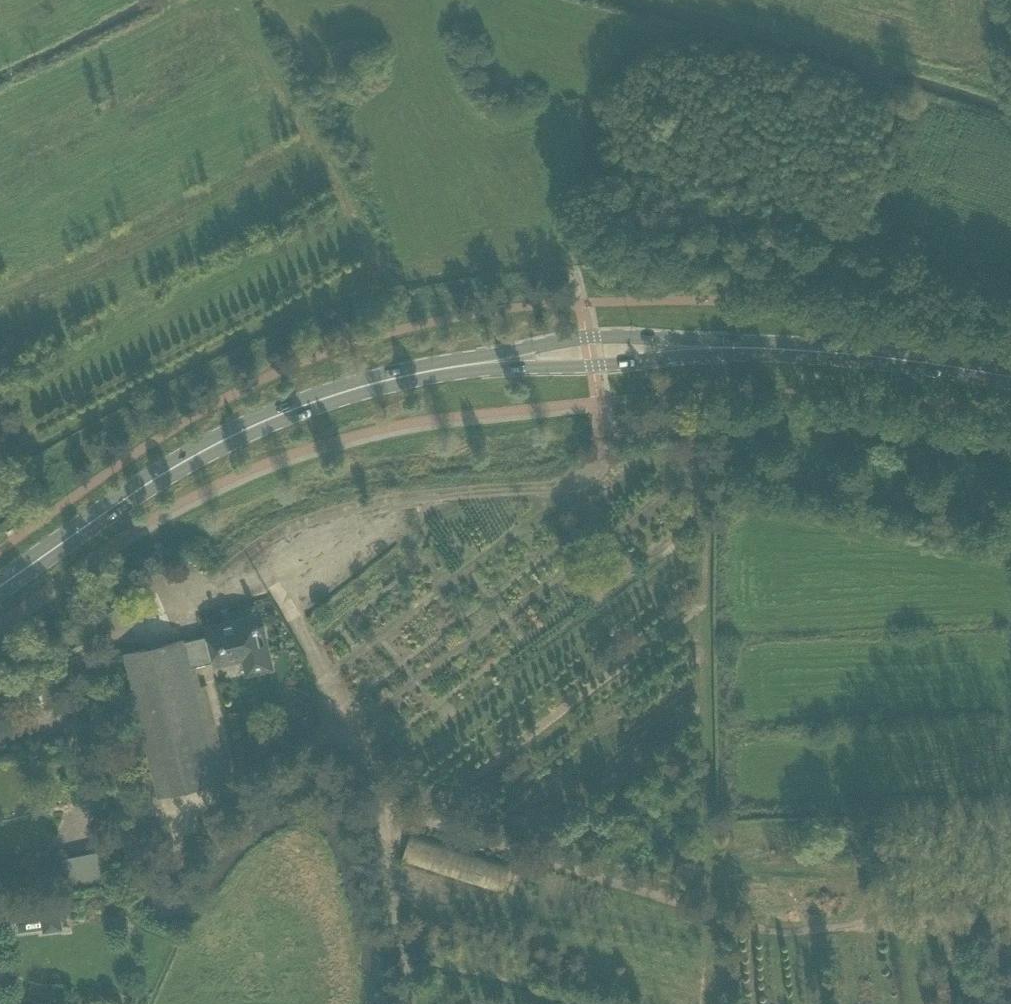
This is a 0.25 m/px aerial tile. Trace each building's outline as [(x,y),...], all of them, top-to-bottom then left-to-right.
[(217,781),(190,667),(212,661),(214,668),(242,662),(246,676),(274,670),(267,645),(262,626),(258,627),(258,624),(255,625),(253,616),(205,628),(207,636),(184,641),(183,639),(124,654),(158,795),(217,781)] [(504,889),(511,863),(408,836),(401,862),(504,889)] [(112,878),(106,849),(62,858),(69,887),(112,878)]
